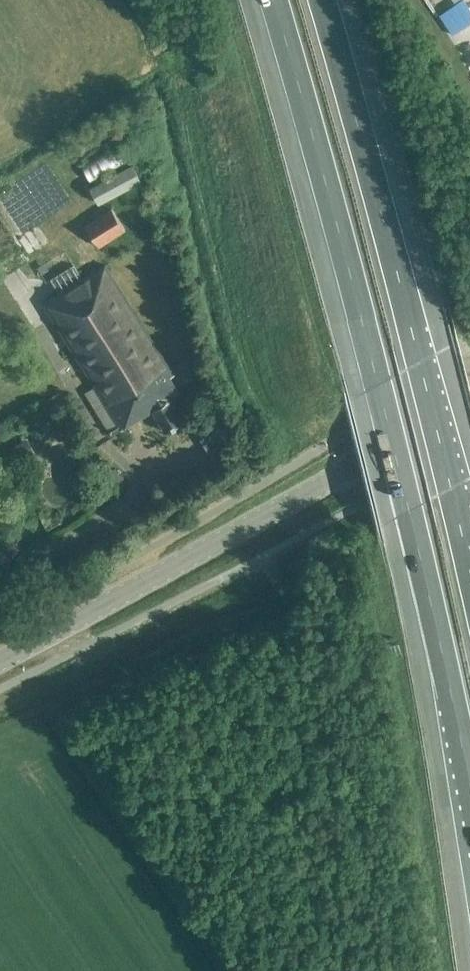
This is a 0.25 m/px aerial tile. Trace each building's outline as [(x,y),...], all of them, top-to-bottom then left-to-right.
[(116,145),(81,165),(93,186),(128,167),(116,145)] [(90,187),(100,204),(142,181),(132,164),(128,167),(93,186),(90,187)] [(15,189),(31,217),(47,208),(30,180),(15,189)] [(15,218),(4,193),(0,194),(0,225),(15,218)] [(98,246),(125,229),(111,208),(85,225),(98,246)] [(165,431),(184,419),(171,398),(179,393),(166,371),(170,369),(105,265),(82,279),(73,265),(51,279),(60,293),(44,304),(95,385),(84,392),(107,428),(108,428),(112,434),(122,428),(152,410),(165,431)] [(28,438),(9,448),(17,462),(35,452),(28,438)]
